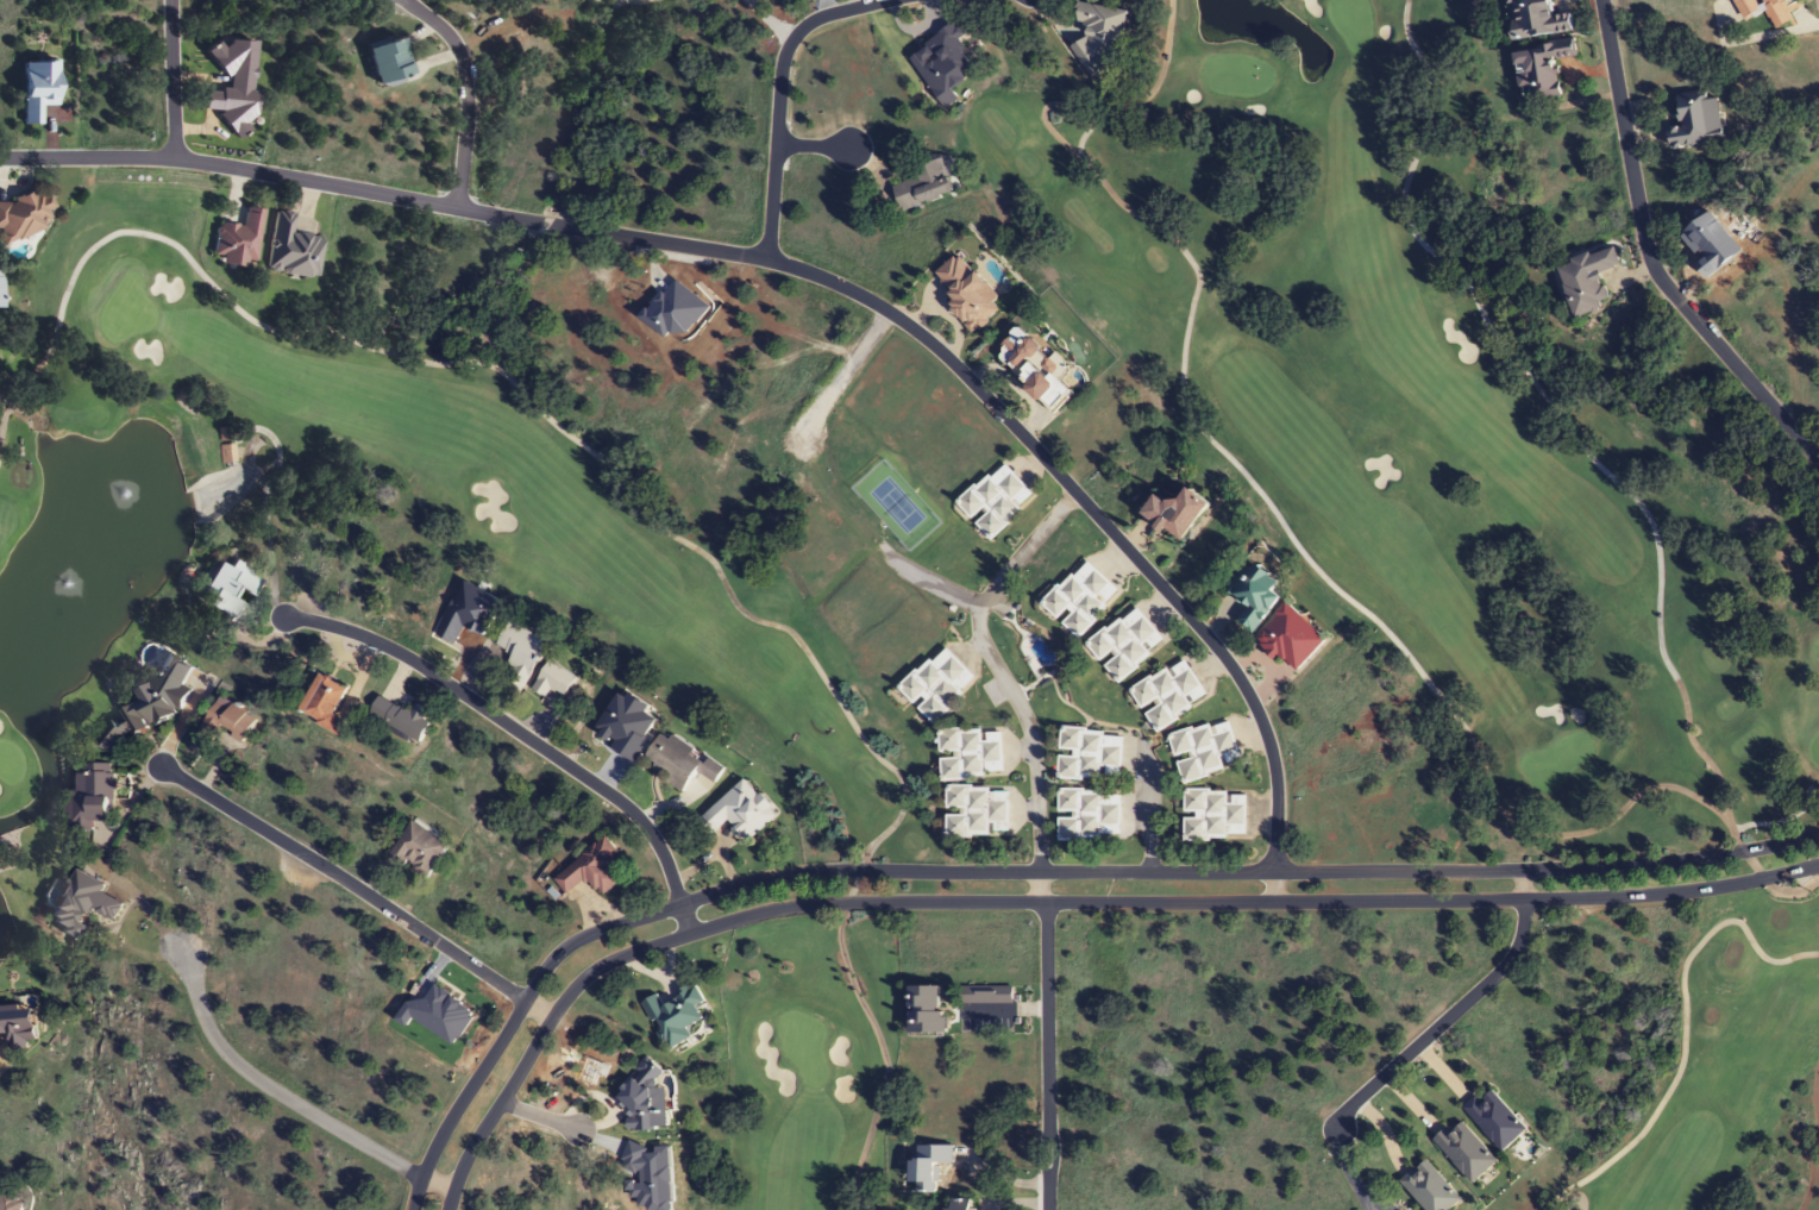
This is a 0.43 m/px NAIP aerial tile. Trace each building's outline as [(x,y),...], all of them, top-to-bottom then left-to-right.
[(1571,31),(1569,12),(1553,15),(1550,0),(1506,0),(1512,40),(1571,31)] [(1775,28),(1791,21),(1782,1),(1784,0),(1733,0),(1742,19),(1766,9),(1775,28)] [(372,83),(408,73),(398,37),(362,48),(372,83)] [(1512,51),(1522,101),(1562,94),(1555,60),(1575,56),(1572,39),(1512,51)] [(54,61),(21,61),(21,125),(39,125),(39,106),(54,106),(54,61)] [(1717,97),(1705,99),(1703,90),(1677,93),(1682,128),(1668,130),(1670,147),(1723,141),(1717,97)] [(911,167),(914,178),(892,185),(900,210),(955,192),(944,157),(911,167)] [(46,234),(47,193),(10,192),(10,203),(0,202),(0,233),(46,234)] [(261,209),(243,207),(240,226),(215,222),(211,255),(218,256),(217,265),(242,269),(243,261),(254,262),(261,209)] [(320,237),(290,233),(293,213),(273,211),(265,271),(315,278),(320,237)] [(1571,315),(1609,305),(1599,271),(1619,266),(1613,246),(1556,263),(1571,315)] [(998,359),(1054,414),(1074,393),(1061,380),(1072,369),(1055,352),(1049,358),(1017,326),(1008,336),(1014,341),(998,359)] [(235,463),(234,445),(219,446),(221,464),(235,463)] [(957,503),(972,521),(988,539),(1035,498),(1004,462),(957,503)] [(1156,495),(1142,514),(1179,543),(1209,505),(1186,487),(1171,506),(1156,495)] [(1119,592),(1084,559),(1041,605),(1059,622),(1060,622),(1076,637),(1119,592)] [(216,562),(199,592),(208,598),(204,604),(234,622),(244,606),(233,599),(239,590),(249,597),(259,580),(228,561),(225,567),(216,562)] [(1278,595),(1273,592),(1280,580),(1255,564),(1250,572),(1239,565),(1224,591),(1247,605),(1236,623),(1254,634),(1278,595)] [(1326,641),(1288,603),(1255,636),(1293,674),(1326,641)] [(1085,643),(1100,664),(1102,663),(1115,682),(1166,646),(1137,606),(1085,643)] [(549,645),(510,620),(494,646),(512,657),(498,679),(519,692),(549,645)] [(977,681),(945,645),(898,687),(930,723),(977,681)] [(180,707),(195,716),(214,681),(161,653),(122,725),(140,735),(146,724),(165,734),(180,707)] [(1208,700),(1185,658),(1129,689),(1153,731),(1208,700)] [(333,715),(347,688),(319,673),(297,712),(339,735),(346,722),(333,715)] [(242,742),(257,717),(220,694),(196,733),(213,744),(222,729),(242,742)] [(419,742),(429,723),(424,720),(428,712),(414,705),(410,713),(377,697),(368,716),(419,742)] [(1168,736),(1181,782),(1241,765),(1229,722),(1211,727),(1210,724),(1168,736)] [(113,747),(126,733),(118,725),(104,738),(113,747)] [(1001,729),(939,732),(941,779),(1003,776),(1001,729)] [(1122,779),(1122,730),(1059,730),(1059,779),(1122,779)] [(663,732),(643,767),(683,790),(694,771),(714,783),(723,767),(663,732)] [(69,795),(69,824),(110,825),(111,764),(79,764),(78,795),(69,795)] [(697,821),(709,836),(726,821),(746,843),(777,815),(745,778),(697,821)] [(946,836),(1009,837),(1009,787),(946,787),(946,812),(946,836)] [(1057,840),(1121,841),(1121,791),(1058,790),(1057,840)] [(1245,791),(1182,792),(1182,839),(1245,839),(1245,791)] [(448,844),(410,821),(389,857),(426,880),(448,844)] [(551,877),(565,896),(587,880),(598,897),(621,881),(607,861),(617,854),(606,838),(551,877)] [(940,1013),(940,987),(908,987),(908,1034),(947,1034),(947,1013),(940,1013)] [(690,1040),(685,1029),(703,1020),(697,1008),(704,1004),(697,988),(661,1005),(656,996),(643,1002),(666,1051),(690,1040)] [(0,1008),(0,1036),(7,1036),(8,1047),(36,1045),(33,1006),(0,1008)] [(1463,1109),(1500,1153),(1526,1132),(1490,1087),(1463,1109)] [(1471,1185),(1497,1163),(1459,1119),(1433,1141),(1471,1185)] [(935,1192),(936,1164),(952,1164),(952,1146),(916,1145),(916,1159),(912,1159),(911,1192),(935,1192)] [(1461,1200),(1425,1160),(1399,1183),(1423,1209),(1450,1209),(1461,1200)] [(0,1194),(0,1209),(20,1209),(23,1199),(0,1194)] [(970,1198),(947,1198),(947,1209),(970,1209),(970,1198)]
